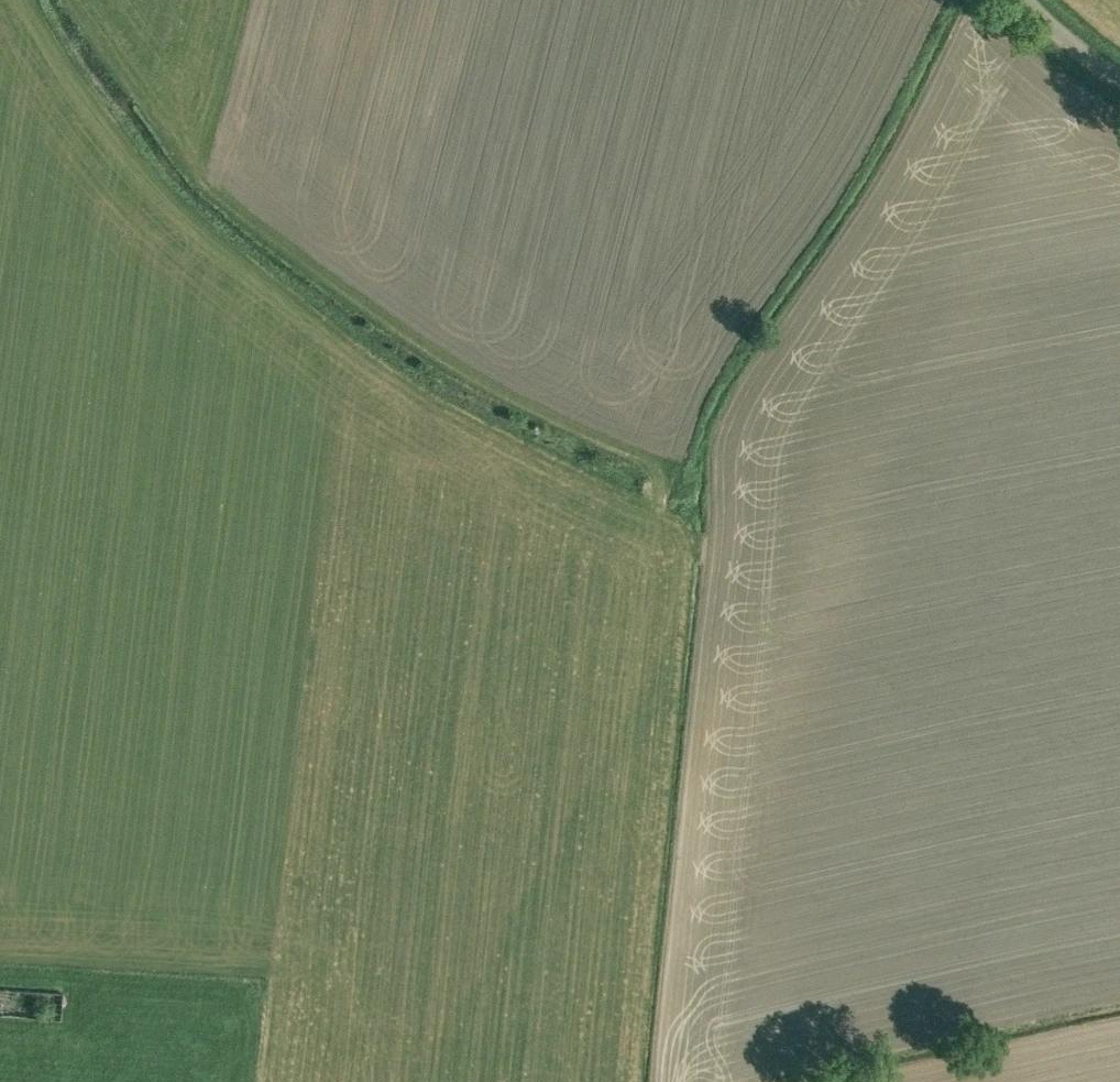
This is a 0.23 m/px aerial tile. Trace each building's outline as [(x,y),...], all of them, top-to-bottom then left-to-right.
[(66,1012),(66,987),(0,986),(0,1012),(66,1012)]
